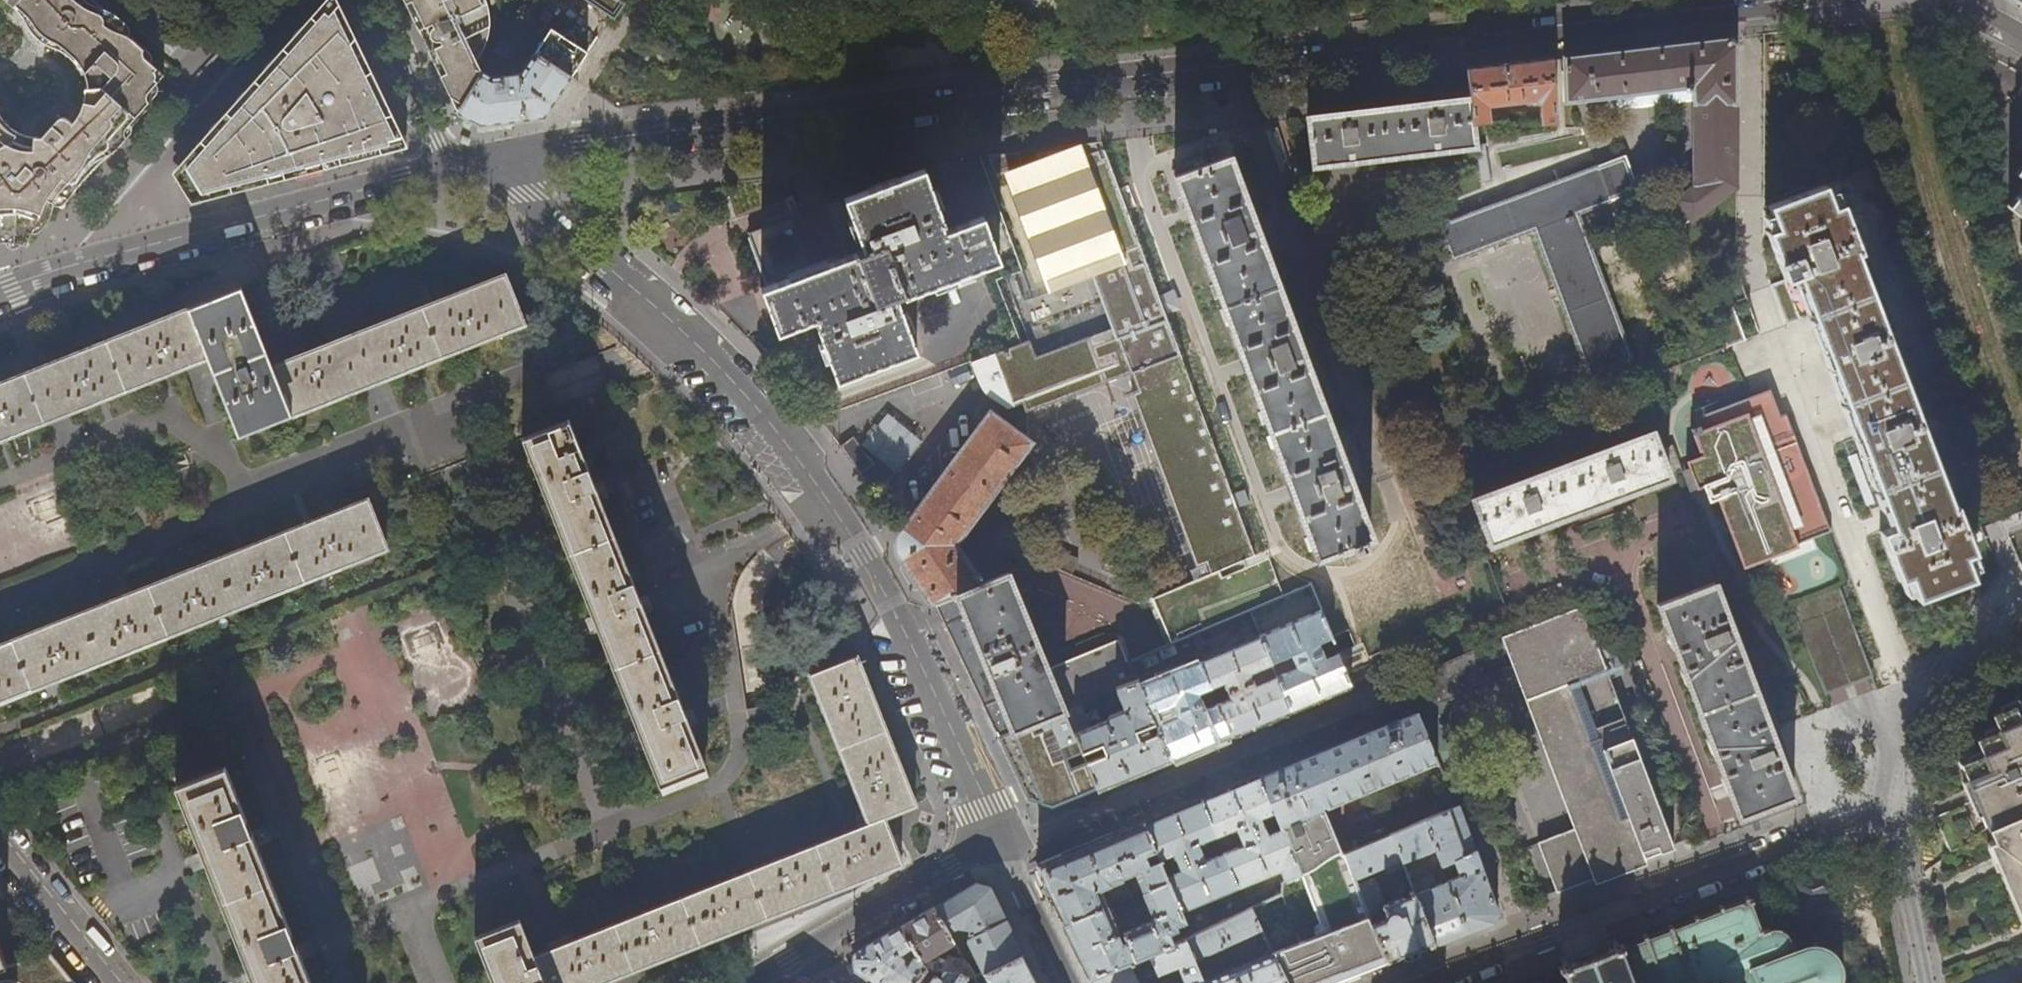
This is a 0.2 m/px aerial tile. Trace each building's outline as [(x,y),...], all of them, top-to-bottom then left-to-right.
[(1,240),(14,240),(28,240),(37,222),(40,219),(46,219),(56,198),(58,196),(61,195),(63,195),(68,196),(126,131),(126,124),(148,101),(147,95),(147,92),(148,90),(162,73),(147,57),(145,54),(145,50),(145,47),(125,31),(123,28),(123,19),(103,6),(90,0),(9,0),(16,7),(22,20),(28,26),(35,33),(47,43),(64,51),(75,61),(77,63),(82,74),(83,74),(87,87),(84,87),(84,100),(79,115),(81,117),(76,124),(69,118),(59,118),(46,133),(46,137),(36,138),(35,139),(34,145),(15,137),(0,111),(0,236),(1,240)] [(408,9),(415,23),(422,20),(427,29),(433,26),(435,28),(432,31),(431,33),(431,37),(432,39),(434,42),(438,44),(442,44),(443,46),(429,53),(431,57),(458,112),(483,72),(478,62),(485,46),(488,38),(490,31),(491,24),(490,12),(488,4),(486,0),(403,0),(408,9)] [(610,18),(616,22),(627,5),(623,3),(625,0),(584,0),(610,18)] [(396,149),(393,139),(404,136),(383,96),(367,66),(339,3),(324,1),(182,160),(183,161),(176,170),(180,176),(184,182),(188,187),(195,201),(277,180),(396,149)] [(427,29),(422,20),(415,23),(419,33),(427,29)] [(571,76),(587,52),(550,29),(534,52),(535,53),(571,76)] [(1669,224),(1680,226),(1680,225),(1735,184),(1736,54),(1736,42),(1728,37),(1621,50),(1612,51),(1564,57),(1565,99),(1692,84),(1694,99),(1694,183),(1657,212),(1669,224)] [(458,112),(480,125),(482,124),(518,120),(544,117),(571,76),(535,53),(521,74),(493,76),(484,71),(483,72),(458,112)] [(1468,67),(1471,97),(1474,121),(1491,119),(1489,103),(1534,98),(1539,101),(1540,121),(1555,120),(1552,57),(1510,62),(1468,67)] [(1474,121),(1471,97),(1459,98),(1378,108),(1308,117),(1315,164),(1354,160),(1441,150),(1474,147),(1473,124),(1474,123),(1474,121)] [(393,139),(396,149),(399,149),(403,146),(406,143),(406,141),(406,139),(404,136),(393,139)] [(1081,144),(1085,154),(1054,165),(1009,181),(1044,284),(1093,266),(1141,248),(1108,157),(1103,158),(1097,142),(1081,144)] [(1021,151),(989,154),(994,168),(1023,164),(1021,151)] [(1311,542),(1316,556),(1371,536),(1260,232),(1232,155),(1176,175),(1246,365),(1293,492),(1311,542)] [(1537,231),(1597,390),(1641,374),(1580,215),(1613,202),(1641,192),(1629,157),(1600,167),(1440,228),(1454,263),(1537,231)] [(2014,171),(2021,178),(2021,161),(2014,171)] [(809,320),(833,379),(911,350),(892,299),(999,260),(983,215),(940,230),(917,170),(837,199),(845,219),(857,251),(834,260),(765,287),(758,290),(774,333),(809,320)] [(845,219),(837,199),(827,174),(783,179),(793,206),(796,215),(744,235),(765,287),(834,260),(857,251),(845,219)] [(1907,577),(1915,599),(1970,579),(1962,557),(1971,553),(1953,505),(1949,506),(1856,253),(1860,251),(1843,203),(1833,206),(1825,184),(1769,205),(1776,227),(1768,230),(1786,278),(1796,275),(1800,284),(1824,349),(1821,350),(1826,366),(1830,365),(1839,389),(1845,406),(1857,437),(1853,439),(1858,453),(1862,452),(1885,514),(1890,528),(1879,532),(1898,581),(1907,577)] [(2006,205),(2021,219),(2021,185),(2006,205)] [(1205,565),(1209,575),(1244,560),(1254,556),(1238,510),(1233,497),(1166,314),(1161,300),(1141,248),(1093,266),(1110,314),(1021,345),(979,360),(987,384),(1003,379),(1013,407),(1022,404),(1025,413),(1131,375),(1138,394),(1131,396),(1195,569),(1205,565)] [(524,322),(504,273),(435,301),(429,303),(422,306),(294,357),(272,366),(266,350),(241,285),(50,360),(37,366),(23,371),(0,380),(0,441),(0,440),(5,439),(42,424),(44,423),(58,417),(71,412),(73,411),(98,401),(101,400),(105,399),(159,377),(162,376),(167,374),(181,368),(210,357),(215,371),(221,385),(241,435),(359,388),(386,377),(414,366),(417,365),(421,363),(447,353),(454,350),(463,347),(466,345),(471,343),(524,322)] [(1172,296),(1161,300),(1166,314),(1177,309),(1172,296)] [(1731,345),(1741,372),(1763,364),(1753,338),(1747,340),(1737,315),(1733,317),(1742,341),(1731,345)] [(1716,497),(1742,567),(1795,547),(1761,453),(1794,440),(1784,413),(1777,415),(1768,390),(1694,417),(1697,426),(1690,428),(1710,481),(1703,484),(1709,500),(1716,497)] [(934,604),(982,584),(953,542),(1028,442),(991,413),(899,537),(898,540),(897,546),(899,553),(914,575),(934,604)] [(646,743),(662,783),(708,764),(692,724),(689,717),(687,711),(667,661),(644,604),(599,492),(592,474),(570,419),(559,423),(523,438),(549,503),(554,514),(556,520),(594,615),(597,622),(600,630),(640,729),(643,735),(646,743)] [(1474,498),(1491,544),(1666,478),(1649,431),(1517,481),(1474,498)] [(840,446),(859,474),(873,464),(853,437),(840,446)] [(1245,492),(1233,497),(1238,510),(1250,505),(1245,492)] [(168,634),(196,623),(388,548),(382,534),(376,517),(369,499),(312,522),(307,524),(257,544),(195,568),(114,600),(32,633),(0,645),(0,699),(168,634)] [(1190,636),(1250,611),(1283,597),(1269,557),(1246,565),(1245,563),(1244,560),(1209,575),(1155,597),(1174,643),(1190,636)] [(998,736),(1067,708),(1117,687),(1138,678),(1131,660),(1129,661),(1120,639),(1051,670),(1010,573),(982,584),(934,604),(940,614),(964,666),(988,715),(998,736)] [(1656,605),(1735,817),(1752,810),(1782,799),(1792,795),(1781,768),(1768,731),(1712,584),(1656,605)] [(1789,606),(1822,689),(1834,685),(1860,675),(1869,672),(1838,588),(1789,606)] [(418,659),(409,662),(426,712),(482,695),(467,649),(455,653),(441,607),(413,616),(419,634),(411,636),(418,659)] [(1592,877),(1595,883),(1639,866),(1647,864),(1645,857),(1673,847),(1582,609),(1501,640),(1573,827),(1537,841),(1556,891),(1592,877)] [(1260,635),(1271,662),(1292,653),(1298,667),(1277,676),(1290,709),(1326,695),(1351,685),(1343,665),(1337,653),(1324,658),(1318,642),(1330,637),(1330,635),(1319,610),(1260,634),(1260,635)] [(1260,635),(1200,660),(1211,687),(1223,681),(1230,697),(1218,702),(1231,733),(1253,724),(1290,709),(1277,676),(1255,684),(1249,671),(1271,662),(1260,635)] [(851,778),(863,808),(866,816),(868,823),(883,817),(915,804),(913,798),(910,790),(899,764),(897,758),(895,753),(876,705),(875,701),(873,698),(857,655),(809,675),(815,689),(826,716),(851,778)] [(1200,660),(1141,685),(1152,712),(1173,703),(1179,717),(1157,726),(1160,732),(1171,758),(1208,743),(1231,733),(1218,702),(1204,707),(1198,692),(1211,687),(1200,660)] [(1141,685),(1138,678),(1117,687),(1126,708),(1110,715),(1109,719),(1076,733),(1079,740),(1084,753),(1104,745),(1108,754),(1088,763),(1097,788),(1133,773),(1171,758),(1160,732),(1141,740),(1137,731),(1156,723),(1152,712),(1141,685)] [(2021,813),(2021,726),(2013,705),(1992,714),(1998,729),(1976,739),(1982,754),(1961,763),(1973,793),(1975,799),(1987,827),(2021,813)] [(1067,708),(998,736),(1028,798),(1040,802),(1052,806),(1080,795),(1097,788),(1088,763),(1084,753),(1079,740),(1076,733),(1067,708)] [(1329,808),(1439,763),(1418,711),(1406,716),(1266,773),(1259,776),(1275,813),(1282,831),(1300,874),(1285,882),(1281,895),(1300,942),(1273,953),(1288,982),(1331,982),(1374,967),(1387,962),(1357,885),(1355,879),(1345,855),(1329,808)] [(301,961),(298,953),(294,944),(255,847),(252,839),(249,832),(224,768),(212,773),(173,787),(199,853),(202,859),(205,866),(244,964),(248,973),(251,980),(252,982),(310,982),(301,961)] [(1237,785),(1201,800),(1216,837),(1235,829),(1243,846),(1224,855),(1238,888),(1280,871),(1285,882),(1300,874),(1282,831),(1268,836),(1261,819),(1275,813),(1259,776),(1237,785)] [(1987,827),(1975,799),(1934,816),(1936,820),(1944,838),(1947,845),(1950,853),(1987,827)] [(1166,814),(1144,823),(1159,861),(1175,855),(1181,872),(1167,878),(1168,881),(1180,912),(1238,888),(1224,855),(1205,862),(1198,844),(1216,837),(1201,800),(1166,814)] [(1392,835),(1402,861),(1434,850),(1441,867),(1443,867),(1443,866),(1454,862),(1459,877),(1436,886),(1432,875),(1411,883),(1413,890),(1434,944),(1463,933),(1494,922),(1498,912),(1486,879),(1459,806),(1392,835)] [(1987,827),(1998,854),(2001,861),(2004,868),(2021,911),(2021,813),(1987,827)] [(534,957),(545,982),(603,982),(711,940),(901,864),(883,817),(868,823),(835,836),(793,853),(727,880),(660,906),(590,934),(565,944),(556,948),(549,951),(534,957)] [(1167,878),(1159,861),(1144,823),(1037,867),(1045,886),(1053,902),(1064,923),(1111,904),(1106,892),(1102,894),(1101,890),(1123,881),(1122,879),(1135,874),(1143,891),(1168,881),(1167,878)] [(1357,849),(1390,836),(1386,828),(1354,842),(1357,849)] [(1392,835),(1390,836),(1357,849),(1345,855),(1355,879),(1393,863),(1395,871),(1404,867),(1402,861),(1392,835)] [(1830,871),(1800,883),(1808,905),(1838,894),(1830,871)] [(1426,947),(1434,944),(1413,890),(1408,892),(1408,895),(1383,905),(1373,878),(1357,885),(1387,962),(1416,951),(1426,947)] [(1180,912),(1168,881),(1143,891),(1155,919),(1153,923),(1125,935),(1128,942),(1124,943),(1116,926),(1120,924),(1111,904),(1064,923),(1074,944),(1091,978),(1150,955),(1174,945),(1170,935),(1178,931),(1177,928),(1185,924),(1180,912)] [(971,886),(933,908),(953,941),(963,959),(975,978),(984,973),(1023,954),(1014,936),(990,887),(981,883),(971,886)] [(1834,982),(1836,980),(1837,975),(1837,971),(1841,971),(1840,966),(1836,967),(1835,963),(1834,961),(1833,958),(1831,955),(1834,953),(1831,950),(1829,953),(1826,950),(1822,948),(1819,947),(1814,946),(1814,942),(1810,942),(1810,946),(1807,946),(1805,946),(1795,951),(1793,947),(1790,948),(1791,952),(1785,955),(1784,954),(1788,948),(1789,944),(1789,937),(1787,933),(1782,929),(1778,927),(1773,926),(1768,927),(1767,926),(1763,928),(1763,927),(1759,927),(1756,917),(1749,902),(1753,901),(1751,896),(1748,897),(1746,894),(1742,896),(1743,899),(1723,907),(1721,904),(1717,905),(1718,909),(1698,917),(1696,913),(1691,915),(1693,919),(1672,927),(1670,923),(1666,925),(1668,929),(1646,937),(1645,934),(1635,938),(1619,944),(1617,939),(1611,942),(1613,946),(1591,955),(1568,963),(1566,958),(1561,960),(1563,965),(1557,967),(1559,973),(1565,971),(1569,980),(1566,981),(1566,982),(1834,982)] [(900,927),(913,948),(916,953),(920,961),(953,941),(933,908),(916,918),(900,927)] [(1251,910),(1186,941),(1194,961),(1261,930),(1251,910)] [(534,957),(520,920),(509,925),(475,938),(493,982),(545,982),(534,957)] [(913,948),(900,927),(883,937),(855,953),(855,966),(880,982),(953,982),(958,976),(944,972),(940,979),(935,976),(932,980),(923,974),(927,968),(925,968),(921,963),(920,961),(916,953),(906,966),(902,964),(913,948)] [(1174,945),(1150,955),(1158,975),(1177,968),(1184,982),(1203,982),(1202,981),(1194,961),(1186,941),(1174,945)] [(1202,981),(1203,982),(1288,982),(1273,953),(1202,981)] [(1023,954),(984,973),(988,982),(1037,982),(1032,972),(1023,954)] [(1158,975),(1150,955),(1091,978),(1093,982),(1161,982),(1160,982),(1158,975)] [(925,961),(921,963),(925,968),(927,968),(944,972),(958,976),(974,979),(975,978),(963,959),(952,957),(950,962),(937,959),(936,964),(925,961)]
